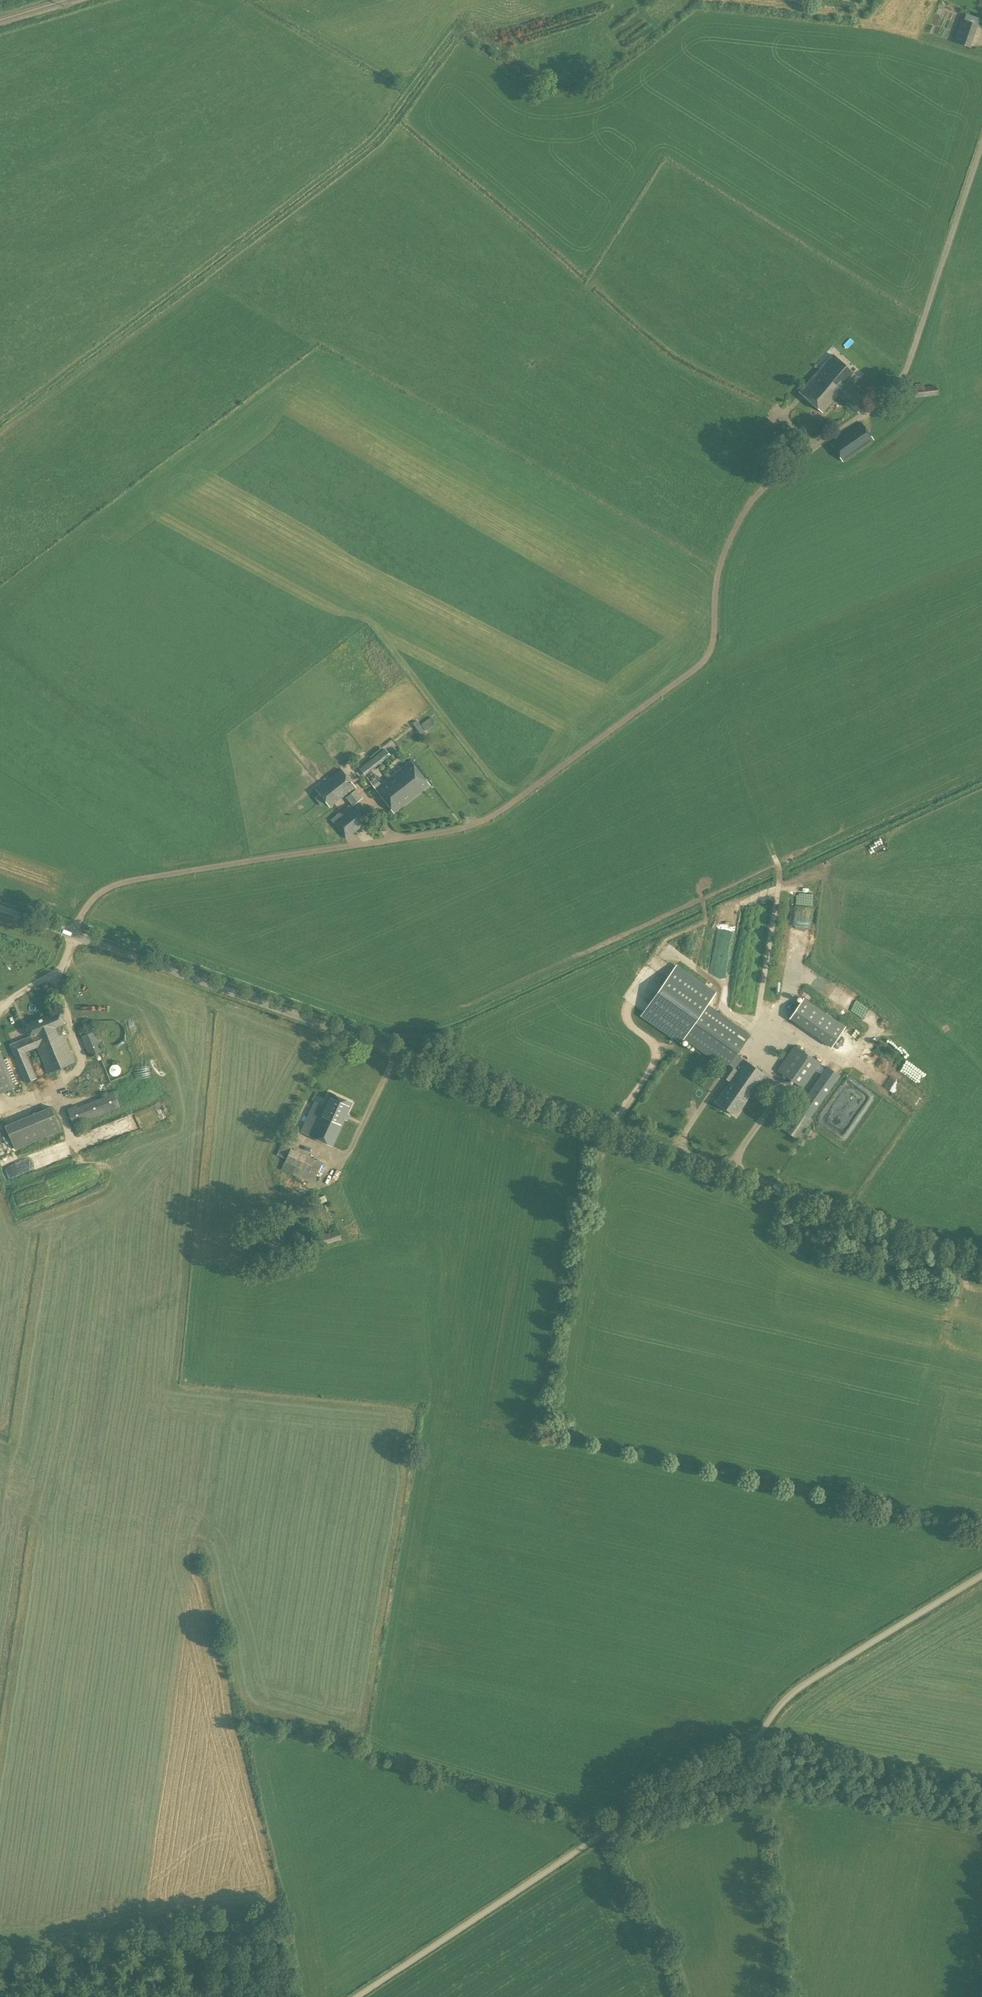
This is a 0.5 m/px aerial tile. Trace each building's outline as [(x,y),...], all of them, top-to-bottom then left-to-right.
[(970,48),(977,25),(962,19),(954,42),(970,48)] [(833,355),(815,375),(799,392),(822,413),(837,396),(856,413),(865,404),(845,386),(855,375),(833,355)] [(924,387),(915,389),(914,389),(914,398),(937,395),(936,386),(924,387)] [(843,462),(874,440),(861,422),(829,444),(843,462)] [(431,714),(415,725),(421,733),(436,722),(431,714)] [(411,761),(401,769),(386,749),(360,769),(375,789),(394,812),(429,785),(411,761)] [(330,808),(356,787),(341,769),(315,789),(330,808)] [(350,804),(331,819),(346,839),(373,818),(369,813),(364,817),(358,809),(367,802),(356,789),(345,798),(350,804)] [(716,936),(731,940),(734,926),(719,922),(716,936)] [(804,997),(790,1019),(833,1046),(847,1025),(804,997)] [(682,1037),(696,1048),(727,1069),(751,1035),(706,1004),(682,1037)] [(26,1025),(30,1036),(9,1045),(25,1083),(37,1078),(26,1053),(37,1048),(47,1073),(76,1062),(64,1033),(63,1033),(60,1025),(64,1023),(60,1011),(26,1025)] [(82,1036),(90,1056),(102,1051),(94,1031),(82,1036)] [(794,1045),(776,1071),(803,1089),(820,1063),(794,1045)] [(15,1088),(0,1051),(0,1094),(15,1088)] [(726,1109),(755,1067),(745,1060),(716,1102),(726,1109)] [(840,1076),(827,1066),(782,1130),(798,1140),(812,1120),(810,1119),(840,1076)] [(765,1074),(755,1067),(726,1109),(736,1116),(759,1083),(766,1088),(772,1080),(765,1074)] [(73,1126),(120,1107),(114,1091),(67,1109),(73,1126)] [(330,1092),(324,1106),(314,1101),(300,1131),(332,1146),(353,1102),(330,1092)] [(61,1130),(52,1106),(5,1126),(15,1150),(61,1130)] [(313,1184),(322,1163),(281,1144),(276,1155),(286,1160),(281,1170),(313,1184)] [(321,1245),(341,1239),(339,1230),(318,1236),(321,1245)]
